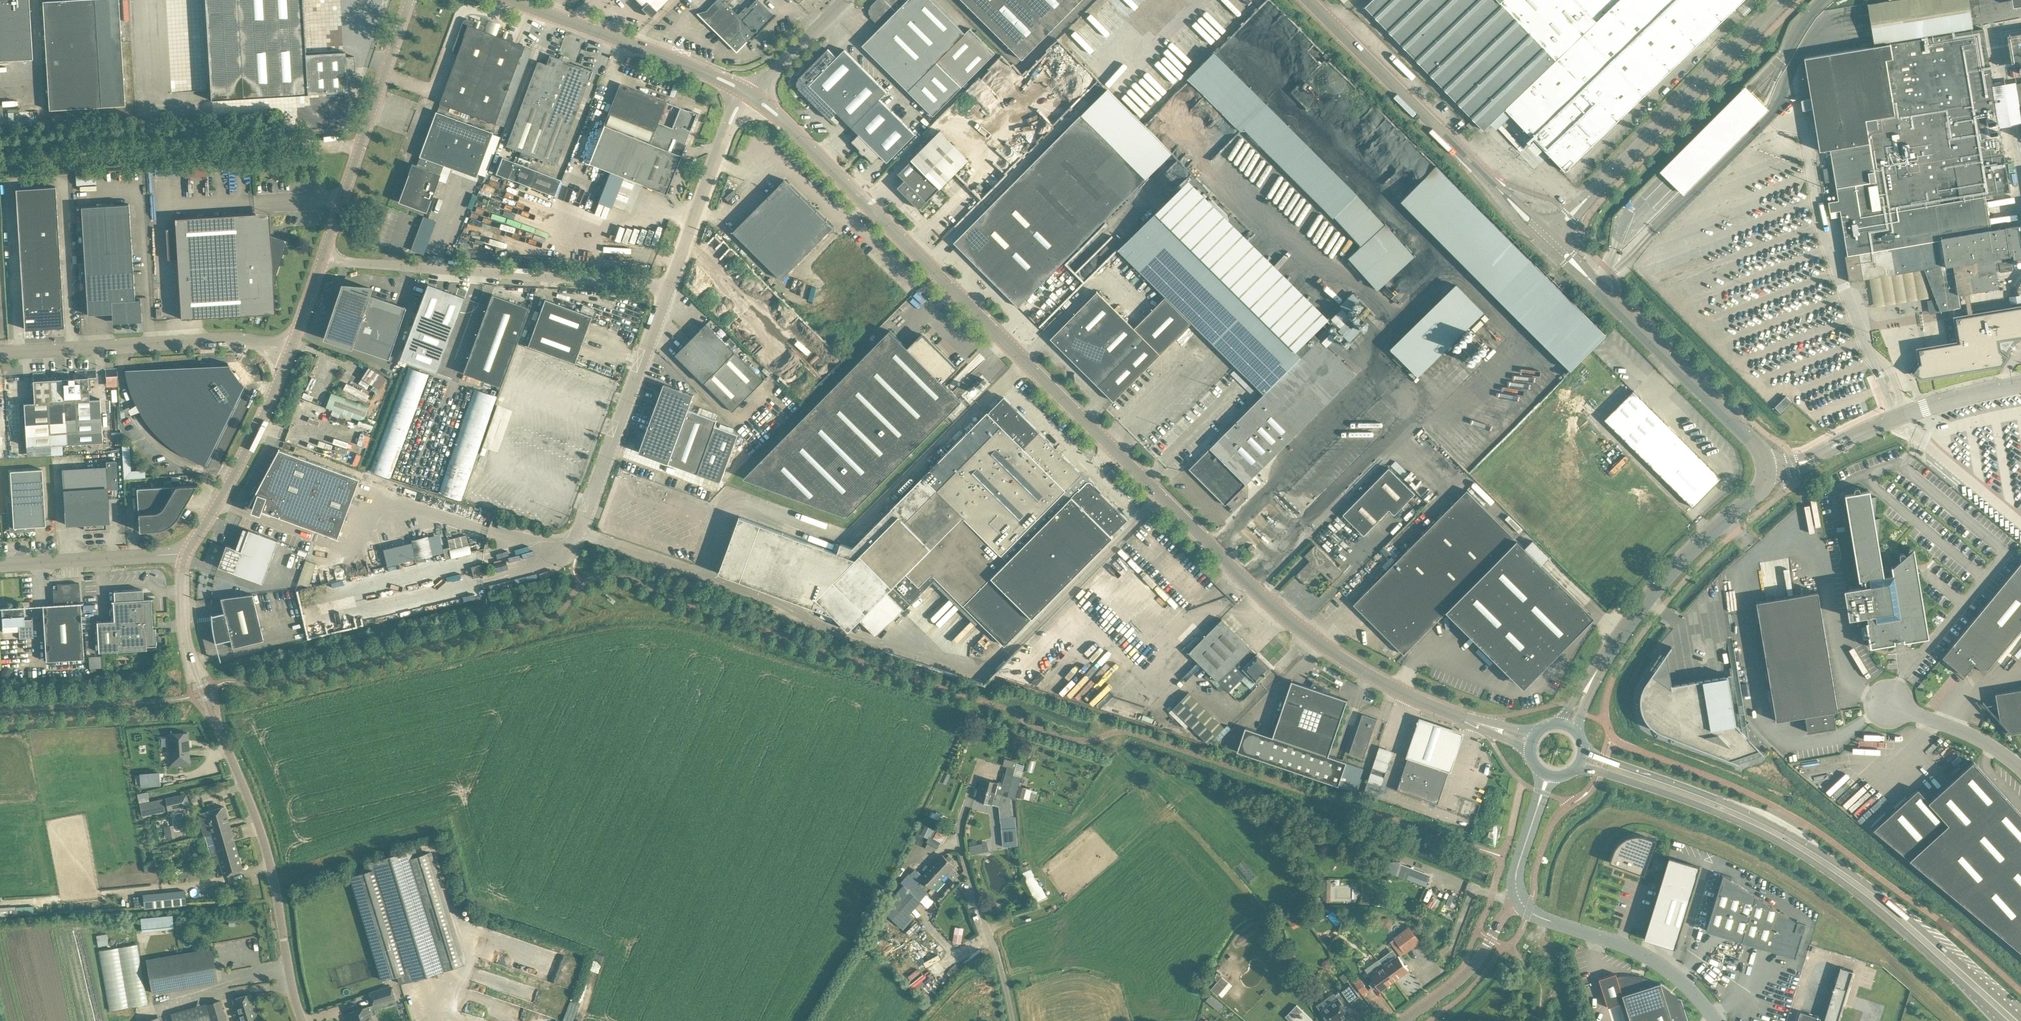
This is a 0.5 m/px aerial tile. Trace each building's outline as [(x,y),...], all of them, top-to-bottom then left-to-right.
[(33,59),(29,0),(0,0),(0,61),(33,59)] [(49,110),(125,105),(119,0),(43,0),(49,110)] [(211,100),(348,92),(346,72),(355,72),(354,56),(346,56),(345,52),(305,54),(302,0),(205,0),(211,100)] [(643,6),(642,8),(651,17),(657,11),(657,10),(667,0),(637,0),(643,6)] [(706,10),(702,11),(702,14),(700,16),(736,51),(773,14),(758,0),(755,0),(747,8),(746,6),(738,15),(726,3),(729,0),(716,0),(706,10)] [(931,0),(877,0),(871,6),(871,8),(869,9),(869,14),(871,15),(871,17),(881,27),(862,45),(908,91),(934,116),(995,54),(970,28),(965,33),(931,0)] [(1023,60),(1082,0),(963,0),(1023,60)] [(1093,48),(1139,8),(1132,0),(1107,0),(1075,27),(1093,48)] [(1266,0),(1214,0),(1179,36),(1198,55),(1235,17),(1242,24),(1266,0)] [(1365,7),(1484,130),(1506,109),(1565,170),(1743,0),(1372,0),(1365,7)] [(1760,0),(1745,0),(1740,4),(1747,12),(1760,0)] [(1868,3),(1874,44),(1973,27),(1969,0),(1867,0),(1868,3)] [(467,113),(495,35),(484,31),(485,28),(483,24),(466,18),(463,20),(452,49),(454,53),(458,54),(440,103),(467,113)] [(1308,20),(1286,20),(1286,58),(1292,58),(1292,51),(1308,51),(1308,20)] [(1804,58),(1807,75),(1811,98),(1820,151),(1830,149),(1830,150),(1840,199),(1830,201),(1829,201),(1828,202),(1830,212),(1840,210),(1847,255),(1845,256),(1849,282),(1863,279),(1880,276),(1924,269),(1940,311),(1961,307),(1958,294),(1989,289),(1998,287),(1994,258),(1994,257),(2013,254),(2013,259),(2020,258),(2020,244),(2018,225),(2020,224),(2020,194),(2020,189),(2010,191),(2000,131),(1995,100),(2004,98),(2002,82),(1992,83),(1983,28),(1890,44),(1804,58)] [(503,126),(514,95),(532,48),(512,41),(513,38),(511,35),(500,31),(497,32),(495,35),(467,113),(503,126)] [(2007,35),(2012,65),(2020,63),(2020,32),(2007,35)] [(879,84),(851,56),(844,49),(837,57),(828,48),(799,78),(799,80),(797,81),(797,85),(799,87),(799,89),(830,119),(837,112),(844,119),(879,84)] [(537,61),(507,146),(558,165),(588,80),(592,71),(550,55),(546,64),(537,61)] [(665,193),(666,193),(681,155),(671,151),(676,140),(685,144),(697,113),(688,110),(668,102),(668,103),(680,108),(672,128),(658,122),(666,102),(620,84),(589,163),(665,193)] [(887,162),(894,155),(916,134),(880,99),(887,92),(879,84),(844,119),(859,134),(852,141),(860,149),(860,151),(863,154),(865,154),(873,162),(880,155),(887,162)] [(1749,91),(1744,85),(1658,171),(1664,177),(1680,193),(1766,107),(1749,91)] [(1412,253),(1266,100),(1242,124),(1357,244),(1345,256),(1375,288),(1412,253)] [(492,134),(492,133),(435,112),(419,156),(420,157),(417,165),(412,164),(408,174),(411,175),(407,185),(407,184),(406,184),(405,187),(406,187),(401,200),(425,209),(428,198),(431,199),(444,165),(476,177),(477,173),(485,176),(500,137),(492,134)] [(1146,178),(1114,146),(1082,114),(954,242),(1019,307),(1146,178)] [(920,209),(927,202),(969,159),(940,130),(898,173),(905,180),(898,187),(920,209)] [(538,167),(537,170),(507,159),(501,175),(508,177),(508,178),(553,195),(559,180),(552,177),(553,173),(538,167)] [(1568,369),(1603,334),(1434,164),(1398,199),(1568,369)] [(781,279),(833,228),(785,180),(733,232),(781,279)] [(64,326),(56,186),(16,189),(25,329),(64,326)] [(135,300),(131,242),(129,204),(81,207),(88,314),(112,313),(112,317),(113,317),(114,321),(140,319),(140,313),(140,312),(139,312),(139,308),(140,308),(140,306),(139,307),(139,305),(141,305),(140,299),(135,300)] [(257,230),(256,217),(256,213),(175,218),(176,228),(166,229),(168,259),(178,259),(181,319),(252,314),(251,312),(262,315),(287,240),(257,230)] [(1453,281),(1386,346),(1415,376),(1482,311),(1453,281)] [(427,283),(399,359),(436,373),(465,297),(427,283)] [(342,285),(325,338),(350,346),(388,359),(406,307),(367,294),(370,287),(342,285)] [(1097,291),(1051,338),(1114,401),(1191,323),(1165,297),(1134,328),(1097,291)] [(492,294),(463,373),(500,387),(529,308),(492,294)] [(544,299),(527,346),(574,363),(592,316),(544,299)] [(1871,311),(1876,346),(1917,339),(1919,349),(1918,349),(1920,363),(1919,363),(1913,372),(1921,378),(2001,365),(2007,356),(1999,350),(1995,351),(1993,340),(2020,336),(2020,306),(1955,317),(1959,342),(1923,348),(1922,338),(1946,334),(1942,314),(1898,321),(1896,307),(1871,311)] [(691,339),(749,396),(764,381),(707,323),(691,339)] [(816,406),(744,479),(848,517),(962,401),(943,383),(959,367),(957,365),(955,366),(923,334),(918,339),(917,338),(908,348),(890,330),(816,406)] [(1320,338),(1189,469),(1225,505),(1356,374),(1320,338)] [(733,412),(749,396),(691,339),(676,355),(733,412)] [(202,463),(207,465),(206,466),(206,467),(245,388),(245,387),(245,388),(239,380),(241,378),(236,371),(233,372),(227,363),(228,363),(227,362),(124,368),(124,369),(126,369),(128,378),(133,392),(139,405),(146,417),(155,429),(166,439),(177,448),(189,456),(202,463)] [(533,365),(526,384),(536,388),(543,369),(533,365)] [(390,478),(428,375),(408,367),(369,471),(390,478)] [(369,368),(362,378),(373,386),(371,388),(376,392),(385,379),(369,368)] [(543,369),(536,388),(546,391),(553,372),(543,369)] [(65,444),(103,442),(100,398),(90,399),(88,377),(97,377),(96,370),(76,371),(73,374),(74,378),(69,378),(69,374),(66,372),(60,372),(65,444)] [(27,447),(65,444),(60,372),(55,372),(52,375),(52,379),(48,379),(48,376),(44,373),(33,374),(35,402),(24,403),(27,447)] [(553,372),(546,391),(550,393),(556,395),(563,376),(553,372)] [(563,376),(556,395),(566,398),(573,380),(563,376)] [(573,380),(566,398),(576,402),(583,383),(573,380)] [(345,381),(342,387),(367,400),(370,394),(345,381)] [(583,383),(576,402),(586,406),(593,387),(583,383)] [(526,384),(523,394),(547,402),(550,393),(546,391),(536,388),(526,384)] [(717,420),(688,410),(694,395),(665,384),(640,452),(669,463),(697,474),(698,471),(721,480),(739,433),(716,424),(717,420)] [(439,493),(461,500),(496,396),(473,388),(439,493)] [(1634,390),(1605,419),(1693,507),(1721,478),(1634,390)] [(331,393),(325,408),(363,421),(368,406),(331,393)] [(547,402),(545,408),(580,421),(586,406),(576,402),(566,398),(556,395),(550,393),(547,402)] [(523,394),(519,403),(543,412),(545,408),(547,402),(523,394)] [(1057,447),(1056,448),(1004,397),(988,412),(853,548),(841,543),(838,552),(740,517),(719,573),(833,615),(849,631),(860,619),(876,635),(903,608),(904,609),(936,577),(980,622),(987,615),(1011,639),(1113,537),(1111,535),(1127,519),(1100,492),(1101,491),(1096,485),(1094,487),(1093,485),(1094,484),(1092,481),(1090,481),(1088,481),(1087,482),(1008,561),(1001,554),(1082,474),(1062,454),(1063,453),(1057,447)] [(1790,403),(1785,397),(1773,408),(1779,414),(1790,403)] [(519,403),(516,413),(540,422),(543,412),(519,403)] [(540,422),(539,424),(575,437),(580,421),(545,408),(543,412),(540,422)] [(516,413),(512,422),(536,431),(539,424),(540,422),(516,413)] [(512,422),(509,432),(533,441),(533,439),(536,431),(512,422)] [(536,431),(533,439),(569,452),(575,437),(539,424),(536,431)] [(509,432),(505,442),(529,451),(533,441),(509,432)] [(316,433),(312,445),(353,459),(357,447),(316,433)] [(529,451),(528,454),(563,467),(569,452),(533,439),(533,441),(529,451)] [(505,442),(501,451),(526,460),(528,454),(529,451),(505,442)] [(130,446),(122,447),(124,478),(144,477),(144,470),(131,471),(130,446)] [(279,448),(248,507),(249,506),(337,539),(359,479),(279,449),(279,448)] [(501,451),(498,461),(508,465),(518,468),(522,470),(526,460),(501,451)] [(526,460),(522,470),(528,472),(538,475),(548,479),(558,483),(563,467),(528,454),(526,460)] [(106,466),(62,469),(64,491),(108,488),(108,489),(118,489),(116,460),(106,461),(106,466)] [(498,461),(490,483),(500,487),(508,465),(498,461)] [(508,465),(500,487),(510,491),(518,468),(508,465)] [(518,468),(510,491),(514,492),(520,494),(528,472),(522,470),(518,468)] [(1394,515),(1415,493),(1389,468),(1343,514),(1364,535),(1389,509),(1394,515)] [(46,526),(45,516),(42,469),(10,471),(12,504),(10,504),(12,530),(33,529),(33,526),(46,526)] [(528,472),(520,494),(529,498),(538,475),(528,472)] [(538,475),(529,498),(539,502),(548,479),(538,475)] [(548,479),(539,502),(549,505),(558,483),(548,479)] [(197,484),(137,488),(139,531),(155,530),(154,527),(157,526),(160,526),(160,528),(160,527),(160,526),(163,525),(165,524),(166,525),(165,524),(168,522),(170,521),(171,522),(170,520),(172,519),(174,517),(175,518),(176,517),(174,516),(176,514),(177,511),(181,511),(197,484)] [(1846,501),(1844,502),(1844,503),(1847,502),(1860,581),(1861,581),(1862,586),(1850,588),(1855,618),(1867,616),(1868,622),(1867,622),(1868,631),(1871,647),(1895,643),(1895,640),(1897,640),(1897,641),(1898,641),(1899,642),(1900,642),(1901,641),(1901,640),(1901,639),(1904,639),(1904,641),(1929,637),(1918,571),(1920,570),(1920,569),(1918,570),(1914,548),(1906,555),(1905,554),(1905,553),(1904,553),(1903,552),(1902,553),(1901,553),(1900,554),(1900,555),(1900,556),(1900,560),(1892,568),(1893,574),(1891,574),(1890,573),(1889,573),(1888,573),(1887,573),(1886,574),(1886,575),(1884,575),(1881,560),(1878,541),(1880,519),(1881,519),(1880,518),(1875,519),(1877,497),(1877,496),(1871,497),(1870,490),(1860,492),(1860,490),(1860,489),(1859,488),(1858,487),(1857,487),(1856,487),(1855,488),(1854,489),(1854,490),(1854,491),(1854,493),(1846,494),(1847,501),(1846,501)] [(108,488),(64,491),(66,524),(88,523),(89,530),(95,530),(95,529),(107,529),(105,500),(108,499),(108,489),(108,488)] [(1447,611),(1517,540),(1467,490),(1354,604),(1404,654),(1447,611)] [(226,545),(218,567),(262,583),(278,540),(248,530),(241,551),(235,549),(235,548),(226,545)] [(450,539),(441,541),(446,560),(456,557),(452,539),(464,536),(468,552),(472,551),(468,535),(466,535),(465,531),(449,535),(450,539)] [(428,538),(412,542),(416,559),(432,556),(428,538)] [(1580,602),(1517,540),(1446,611),(1495,660),(1500,656),(1525,681),(1589,617),(1577,605),(1580,602)] [(1307,585),(1323,569),(1335,581),(1343,573),(1315,545),(1304,555),(1310,561),(1296,575),(1307,585)] [(305,560),(297,582),(307,586),(315,563),(305,560)] [(1942,657),(1943,658),(1944,658),(1965,675),(1967,672),(1974,664),(1985,672),(2020,629),(2020,563),(1953,645),(1942,657)] [(473,576),(483,573),(485,573),(483,567),(471,570),(473,576)] [(54,604),(43,605),(46,661),(84,659),(81,604),(84,604),(84,603),(81,603),(80,583),(57,584),(57,585),(58,585),(58,589),(54,589),(54,588),(53,588),(54,604)] [(114,620),(153,618),(152,599),(154,599),(154,598),(144,599),(143,589),(114,591),(115,601),(112,601),(112,602),(113,602),(114,620)] [(1818,592),(1757,602),(1776,721),(1805,716),(1807,732),(1808,732),(1808,730),(1835,726),(1834,719),(1833,711),(1838,710),(1818,592)] [(212,614),(211,614),(211,621),(213,632),(215,643),(216,643),(230,639),(232,647),(264,640),(253,594),(220,598),(224,612),(212,615),(212,614)] [(216,599),(196,599),(196,618),(206,617),(206,612),(216,612),(216,599)] [(3,633),(19,632),(20,638),(19,638),(34,637),(32,619),(24,620),(24,616),(25,616),(24,606),(2,608),(3,633)] [(157,648),(156,633),(155,628),(153,628),(153,618),(114,620),(97,621),(99,652),(157,648)] [(1257,683),(1265,676),(1266,674),(1272,668),(1257,654),(1251,648),(1222,619),(1189,652),(1229,692),(1247,674),(1257,683)] [(1704,642),(1696,643),(1698,663),(1706,662),(1704,642)] [(87,655),(88,667),(101,667),(101,655),(87,655)] [(1641,698),(1640,703),(1641,709),(1643,714),(1646,720),(1649,724),(1653,728),(1658,731),(1663,734),(1669,735),(1675,735),(1680,735),(1681,739),(1680,739),(1680,740),(1731,760),(1733,760),(1760,750),(1761,750),(1763,752),(1771,745),(1748,721),(1741,728),(1738,725),(1736,724),(1728,675),(1727,675),(1727,676),(1672,685),(1672,684),(1671,684),(1671,686),(1666,682),(1667,680),(1663,677),(1661,679),(1653,674),(1653,673),(1646,682),(1644,687),(1642,692),(1641,698)] [(1245,727),(1237,751),(1339,786),(1347,762),(1342,760),(1333,757),(1330,756),(1328,755),(1347,700),(1348,700),(1329,693),(1330,691),(1331,690),(1314,680),(1313,681),(1314,681),(1310,687),(1292,680),(1291,681),(1292,681),(1279,717),(1272,737),(1245,727)] [(1994,716),(2011,734),(2012,734),(2020,732),(2020,689),(1995,694),(1999,719),(1995,715),(1994,716)] [(1225,728),(1189,693),(1173,709),(1209,744),(1225,728)] [(1362,714),(1349,753),(1364,758),(1377,719),(1362,714)] [(1463,732),(1418,717),(1413,732),(1406,753),(1405,755),(1406,757),(1449,773),(1450,771),(1458,747),(1463,732)] [(188,733),(169,734),(171,766),(190,764),(188,733)] [(1019,743),(1013,746),(1016,753),(1022,751),(1019,743)] [(1409,755),(1410,755),(1409,755),(1408,755),(1408,756),(1397,790),(1438,804),(1450,768),(1450,769),(1450,768),(1450,767),(1449,767),(1440,764),(1439,764),(1438,764),(1438,765),(1409,755)] [(1973,761),(1929,801),(1918,789),(1873,829),(2020,951),(2020,814),(1973,761)] [(1384,777),(1386,772),(1373,767),(1371,772),(1384,777)] [(1008,796),(1010,797),(1010,794),(1016,796),(1021,779),(1013,777),(1014,773),(1006,771),(1003,784),(983,779),(980,789),(995,794),(1000,794),(1008,796)] [(158,772),(140,773),(141,786),(159,785),(158,772)] [(1012,817),(1010,797),(1008,796),(1000,794),(995,794),(980,789),(977,800),(999,806),(1000,822),(1001,822),(1003,838),(1015,836),(1015,829),(1014,816),(1012,817)] [(167,810),(189,806),(186,794),(165,798),(167,810)] [(163,808),(161,799),(138,804),(140,816),(152,813),(151,810),(163,808)] [(224,806),(198,813),(204,835),(230,827),(224,806)] [(1265,807),(1261,815),(1273,820),(1277,813),(1265,807)] [(230,827),(204,835),(210,856),(218,854),(236,849),(230,827)] [(948,834),(939,829),(935,827),(930,836),(943,843),(948,834)] [(1499,833),(1490,830),(1489,830),(1487,836),(1497,839),(1499,833)] [(1656,840),(1646,836),(1644,836),(1642,835),(1640,835),(1637,835),(1635,835),(1633,835),(1631,836),(1628,836),(1626,837),(1624,838),(1622,840),(1621,841),(1619,843),(1617,844),(1616,846),(1615,848),(1614,850),(1613,852),(1609,862),(1615,864),(1620,866),(1644,875),(1656,840)] [(989,851),(987,843),(969,847),(971,854),(989,851)] [(169,845),(161,847),(162,855),(171,853),(169,845)] [(463,964),(428,852),(417,856),(414,848),(364,863),(367,871),(351,876),(383,980),(398,975),(401,983),(463,964)] [(218,854),(210,856),(213,864),(220,862),(224,875),(242,870),(236,849),(218,854)] [(900,894),(884,915),(896,925),(901,929),(914,916),(909,911),(931,888),(942,876),(945,873),(946,874),(954,881),(960,874),(951,866),(953,865),(942,855),(931,867),(924,875),(918,870),(912,877),(907,884),(908,885),(900,894)] [(1675,948),(1700,866),(1669,857),(1644,939),(1675,948)] [(156,862),(143,866),(145,873),(157,870),(156,862)] [(1396,876),(1400,862),(1386,862),(1383,871),(1396,876)] [(1741,941),(1755,895),(1731,880),(1732,877),(1722,874),(1719,884),(1720,884),(1706,929),(1706,930),(1741,941)] [(1033,876),(1026,880),(1038,901),(1044,898),(1038,887),(1041,885),(1033,876)] [(1804,926),(1797,922),(1797,921),(1755,895),(1741,941),(1795,957),(1802,934),(1804,926)] [(1408,926),(1394,937),(1405,952),(1420,941),(1408,926)] [(961,944),(963,934),(954,932),(953,943),(961,944)] [(211,949),(147,960),(153,993),(209,983),(207,971),(215,969),(211,949)] [(1398,956),(1397,956),(1393,950),(1379,959),(1395,980),(1409,970),(1398,956)] [(1381,991),(1395,980),(1379,959),(1368,967),(1367,971),(1374,981),(1368,985),(1372,990),(1378,986),(1381,991)] [(1841,967),(1824,1020),(1838,1020),(1853,971),(1841,967)] [(1681,1001),(1680,1001),(1676,997),(1673,995),(1671,993),(1669,991),(1666,988),(1663,986),(1661,985),(1660,982),(1658,983),(1655,982),(1651,980),(1649,979),(1644,978),(1642,977),(1637,976),(1632,976),(1627,976),(1622,976),(1617,976),(1616,973),(1599,979),(1608,1007),(1625,1002),(1631,1020),(1687,1020),(1681,1001)] [(1197,978),(1192,993),(1200,995),(1205,981),(1197,978)] [(1368,990),(1359,978),(1354,982),(1362,994),(1368,990)] [(1359,996),(1350,983),(1340,990),(1335,994),(1338,999),(1321,1012),(1326,1018),(1324,1020),(1325,1020),(1339,1020),(1349,1013),(1344,1006),(1349,1003),(1359,996)] [(373,1005),(395,998),(391,986),(369,992),(373,1005)] [(239,1020),(246,1020),(257,1018),(250,994),(233,998),(239,1020)] [(1212,996),(1207,1001),(1211,1006),(1217,1002),(1212,996)] [(221,999),(208,1002),(208,1003),(170,1014),(173,1020),(226,1020),(221,999)] [(1296,1005),(1285,1016),(1290,1020),(1313,1020),(1296,1005)] [(368,1006),(348,1012),(350,1020),(372,1020),(368,1006)] [(1800,1012),(1797,1020),(1819,1020),(1820,1018),(1800,1012)]
